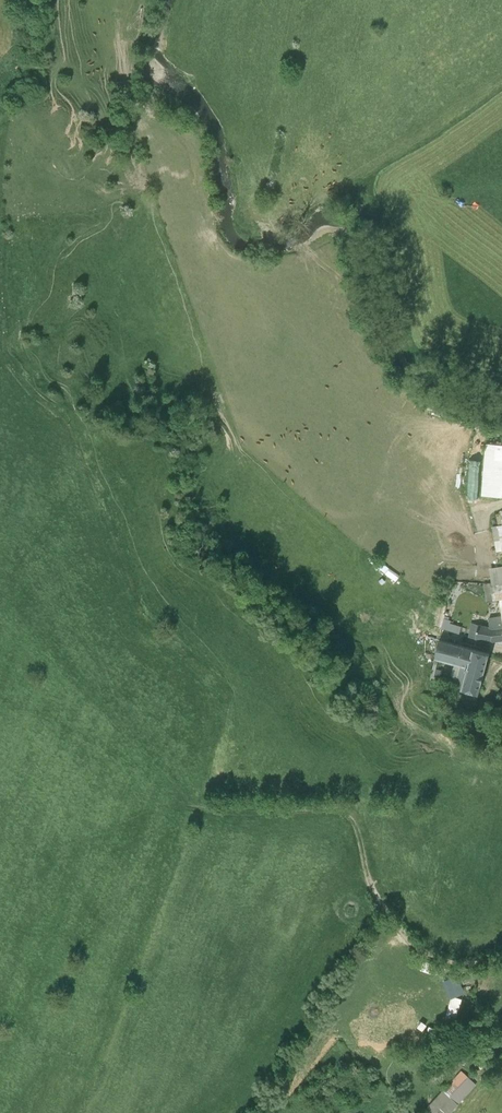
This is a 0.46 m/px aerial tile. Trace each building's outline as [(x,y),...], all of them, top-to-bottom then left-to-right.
[(471,468),(482,470),(487,437),(476,435),(471,468)] [(487,442),(482,495),(501,497),(501,444),(487,442)] [(374,558),(371,564),(383,573),(387,568),(374,558)] [(494,569),(495,581),(490,582),(490,584),(483,585),(486,603),(498,601),(501,616),(488,618),(488,628),(492,629),(501,628),(501,568),(494,569)] [(443,619),(443,611),(444,606),(433,603),(430,616),(443,619)] [(443,611),(443,619),(442,622),(436,620),(434,627),(440,629),(441,626),(442,626),(446,628),(449,628),(451,621),(448,620),(450,613),(444,612),(443,611)] [(477,626),(471,625),(470,625),(467,639),(475,641),(477,626)] [(475,641),(490,644),(501,642),(501,628),(492,629),(488,628),(477,626),(475,641)] [(463,692),(478,696),(488,655),(438,641),(434,660),(453,665),(466,669),(461,691),(463,692)] [(466,669),(453,665),(449,680),(455,680),(452,692),(461,691),(466,669)] [(475,705),(478,696),(463,692),(461,701),(475,705)] [(421,959),(418,968),(440,975),(443,965),(421,959)] [(446,980),(445,1000),(462,1000),(462,980),(446,980)] [(445,1001),(437,1027),(448,1031),(457,1005),(445,1001)] [(443,1092),(450,1099),(458,1106),(476,1086),(461,1072),(443,1092)] [(443,1092),(425,1111),(428,1112),(437,1112),(450,1099),(443,1092)]
